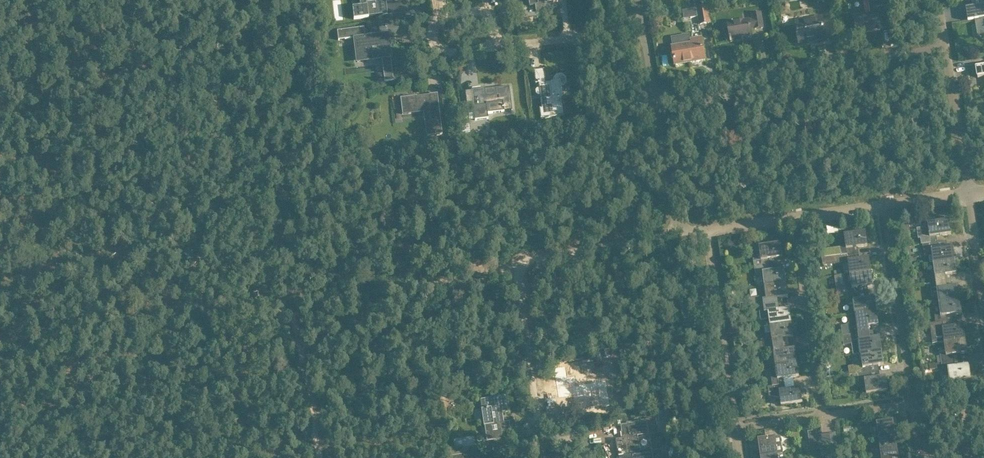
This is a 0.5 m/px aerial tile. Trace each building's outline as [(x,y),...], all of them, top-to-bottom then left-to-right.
[(353,8),(354,20),(369,18),(388,15),(386,4),(386,3),(386,1),(386,0),(365,0),(366,6),(360,7),(353,8)] [(544,0),(528,0),(529,6),(535,5),(536,11),(536,12),(553,10),(553,3),(545,4),(544,0)] [(709,6),(708,0),(695,0),(697,8),(709,6)] [(884,0),(869,0),(871,16),(855,19),(857,34),(881,30),(878,15),(876,7),(884,5),(884,6),(885,6),(884,0)] [(966,8),(968,21),(975,20),(978,38),(983,37),(983,38),(983,0),(982,0),(972,2),(973,7),(966,8)] [(695,8),(692,9),(693,18),(698,17),(699,24),(711,22),(709,8),(697,10),(697,8),(695,8)] [(755,29),(763,28),(761,13),(753,14),(754,20),(728,25),(731,42),(741,41),(741,38),(752,36),(751,29),(755,28),(755,29)] [(826,39),(824,29),(822,17),(796,22),(798,34),(799,44),(809,42),(808,39),(815,38),(815,41),(826,39)] [(364,28),(337,31),(338,40),(354,38),(356,56),(365,55),(366,61),(373,60),(382,59),(385,82),(394,81),(393,72),(390,57),(388,35),(374,36),(365,37),(365,36),(364,28)] [(680,36),(672,38),(674,47),(673,48),(676,65),(705,60),(705,58),(706,57),(705,56),(702,38),(691,40),(691,44),(682,46),(681,42),(680,36)] [(546,85),(544,69),(534,71),(536,84),(539,83),(539,89),(537,89),(535,91),(536,95),(538,96),(540,96),(542,108),(540,109),(541,118),(563,115),(561,98),(562,98),(561,87),(563,87),(566,83),(566,78),(561,75),(556,75),(553,79),(553,82),(551,82),(551,84),(546,85)] [(471,91),(466,92),(468,114),(474,114),(475,120),(488,119),(488,114),(504,112),(504,111),(512,110),(510,96),(509,86),(496,88),(495,88),(485,90),(484,88),(472,90),(471,90),(471,91)] [(417,96),(400,98),(402,108),(402,114),(403,114),(424,111),(427,136),(442,135),(439,106),(439,104),(437,94),(429,95),(430,96),(417,98),(417,96)] [(926,228),(917,229),(918,231),(919,239),(921,239),(922,245),(923,244),(937,242),(937,236),(951,234),(951,228),(950,228),(949,221),(949,220),(930,223),(928,223),(928,224),(929,224),(929,229),(926,230),(926,228)] [(840,248),(824,250),(825,258),(837,256),(841,256),(854,254),(853,248),(858,247),(868,246),(867,240),(866,240),(865,233),(866,232),(845,235),(838,236),(840,247),(840,248)] [(937,242),(923,244),(924,250),(924,254),(925,257),(929,256),(930,262),(930,264),(934,263),(954,260),(952,247),(952,246),(948,247),(938,248),(937,242)] [(760,244),(751,245),(755,268),(769,266),(768,260),(783,258),(782,251),(781,252),(780,244),(781,244),(760,246),(760,244)] [(825,258),(823,258),(824,265),(842,262),(842,263),(842,265),(849,264),(850,275),(871,272),(869,259),(870,258),(860,259),(855,260),(854,254),(841,256),(837,256),(825,258)] [(936,271),(927,272),(928,278),(928,284),(930,284),(947,282),(946,276),(951,275),(957,274),(956,268),(955,268),(954,261),(955,261),(954,260),(934,263),(936,271)] [(769,266),(755,268),(756,276),(763,275),(764,287),(786,284),(784,270),(785,270),(770,272),(769,266)] [(850,275),(835,277),(838,296),(847,295),(860,294),(859,288),(868,286),(874,286),(873,279),(872,279),(871,272),(850,275)] [(936,283),(930,284),(931,290),(931,293),(937,292),(938,303),(960,300),(959,300),(958,287),(958,286),(953,287),(947,287),(947,282),(943,282),(936,283)] [(761,298),(750,299),(752,308),(751,308),(751,309),(759,307),(762,307),(774,305),(779,305),(778,299),(782,298),(789,297),(788,291),(787,291),(786,284),(764,287),(759,287),(759,288),(761,298)] [(860,300),(860,294),(847,295),(848,305),(854,304),(855,314),(876,312),(874,298),(875,298),(875,297),(860,300)] [(939,310),(934,311),(935,315),(935,317),(936,323),(948,322),(948,316),(954,315),(962,314),(962,307),(961,307),(960,300),(938,303),(939,310)] [(762,307),(759,307),(761,320),(771,319),(771,326),(791,323),(789,310),(790,310),(790,309),(784,310),(779,311),(779,305),(774,305),(762,307)] [(845,326),(841,326),(843,336),(853,335),(858,334),(865,333),(870,333),(869,327),(873,326),(879,325),(878,319),(877,319),(876,312),(855,314),(853,315),(853,316),(852,318),(851,322),(849,324),(845,326)] [(936,323),(930,324),(933,344),(944,342),(965,339),(963,326),(964,326),(964,325),(956,327),(949,328),(948,322),(936,323)] [(772,334),(766,334),(766,339),(767,347),(780,345),(784,344),(783,338),(794,337),(793,331),(792,331),(791,323),(771,326),(772,334)] [(853,335),(843,336),(844,346),(852,345),(854,355),(859,354),(861,354),(882,351),(880,338),(880,337),(874,338),(871,339),(870,333),(865,333),(858,334),(853,335)] [(940,356),(937,357),(937,358),(938,363),(941,363),(954,361),(953,355),(962,354),(968,353),(967,347),(966,347),(965,340),(966,340),(965,339),(944,342),(945,351),(945,353),(940,354),(941,356),(940,356)] [(773,346),(767,347),(768,353),(768,356),(770,355),(772,366),(775,366),(797,363),(795,349),(790,350),(785,350),(784,344),(780,345),(774,346),(773,346)] [(860,362),(854,365),(854,366),(855,369),(856,375),(857,375),(871,373),(870,367),(879,366),(885,365),(884,359),(883,359),(882,351),(861,354),(859,354),(860,362)] [(954,361),(941,363),(942,368),(942,369),(942,370),(943,375),(949,375),(950,382),(971,379),(969,366),(969,365),(963,366),(955,367),(954,361)] [(772,366),(770,366),(772,377),(772,380),(773,386),(785,384),(785,379),(793,377),(799,377),(799,370),(798,370),(797,363),(775,366),(772,366)] [(564,366),(553,368),(553,369),(554,369),(554,370),(555,379),(556,379),(557,389),(558,396),(559,398),(560,397),(573,395),(574,401),(575,401),(577,411),(610,406),(609,403),(609,401),(606,380),(605,380),(605,381),(598,382),(596,382),(592,383),(592,382),(589,383),(587,383),(585,384),(581,384),(580,384),(579,385),(577,385),(576,385),(576,383),(575,376),(567,377),(565,367),(565,366),(564,367),(564,366)] [(871,373),(857,375),(858,384),(866,382),(866,383),(868,393),(867,393),(867,394),(888,391),(888,390),(887,390),(885,377),(886,377),(871,379),(871,373)] [(773,386),(768,387),(769,396),(774,396),(774,397),(781,398),(782,405),(802,403),(802,402),(800,389),(795,389),(786,390),(785,384),(773,386)] [(489,398),(481,399),(482,409),(481,409),(484,426),(485,426),(486,435),(491,434),(492,441),(502,439),(512,438),(511,431),(509,422),(504,423),(502,413),(508,412),(505,396),(495,397),(489,398)] [(615,439),(615,442),(616,444),(616,449),(617,449),(617,455),(618,457),(618,456),(618,457),(652,457),(650,451),(649,451),(643,452),(641,452),(640,452),(640,451),(639,445),(640,445),(639,443),(638,443),(637,437),(637,436),(638,436),(640,436),(646,435),(648,435),(645,416),(621,419),(622,425),(620,425),(620,427),(621,426),(622,431),(621,431),(621,432),(622,432),(623,438),(615,439)] [(668,416),(657,418),(659,430),(670,428),(668,416)] [(866,433),(859,434),(860,443),(880,440),(896,438),(894,421),(877,423),(870,424),(872,432),(866,433)] [(817,431),(809,432),(811,450),(819,448),(818,436),(817,431)] [(836,433),(830,434),(832,447),(833,446),(838,446),(838,442),(837,436),(836,433)] [(824,435),(818,436),(819,448),(826,447),(824,435)] [(783,454),(780,436),(758,440),(759,440),(761,457),(778,454),(783,454)] [(882,457),(898,455),(896,438),(880,440),(882,457)]
